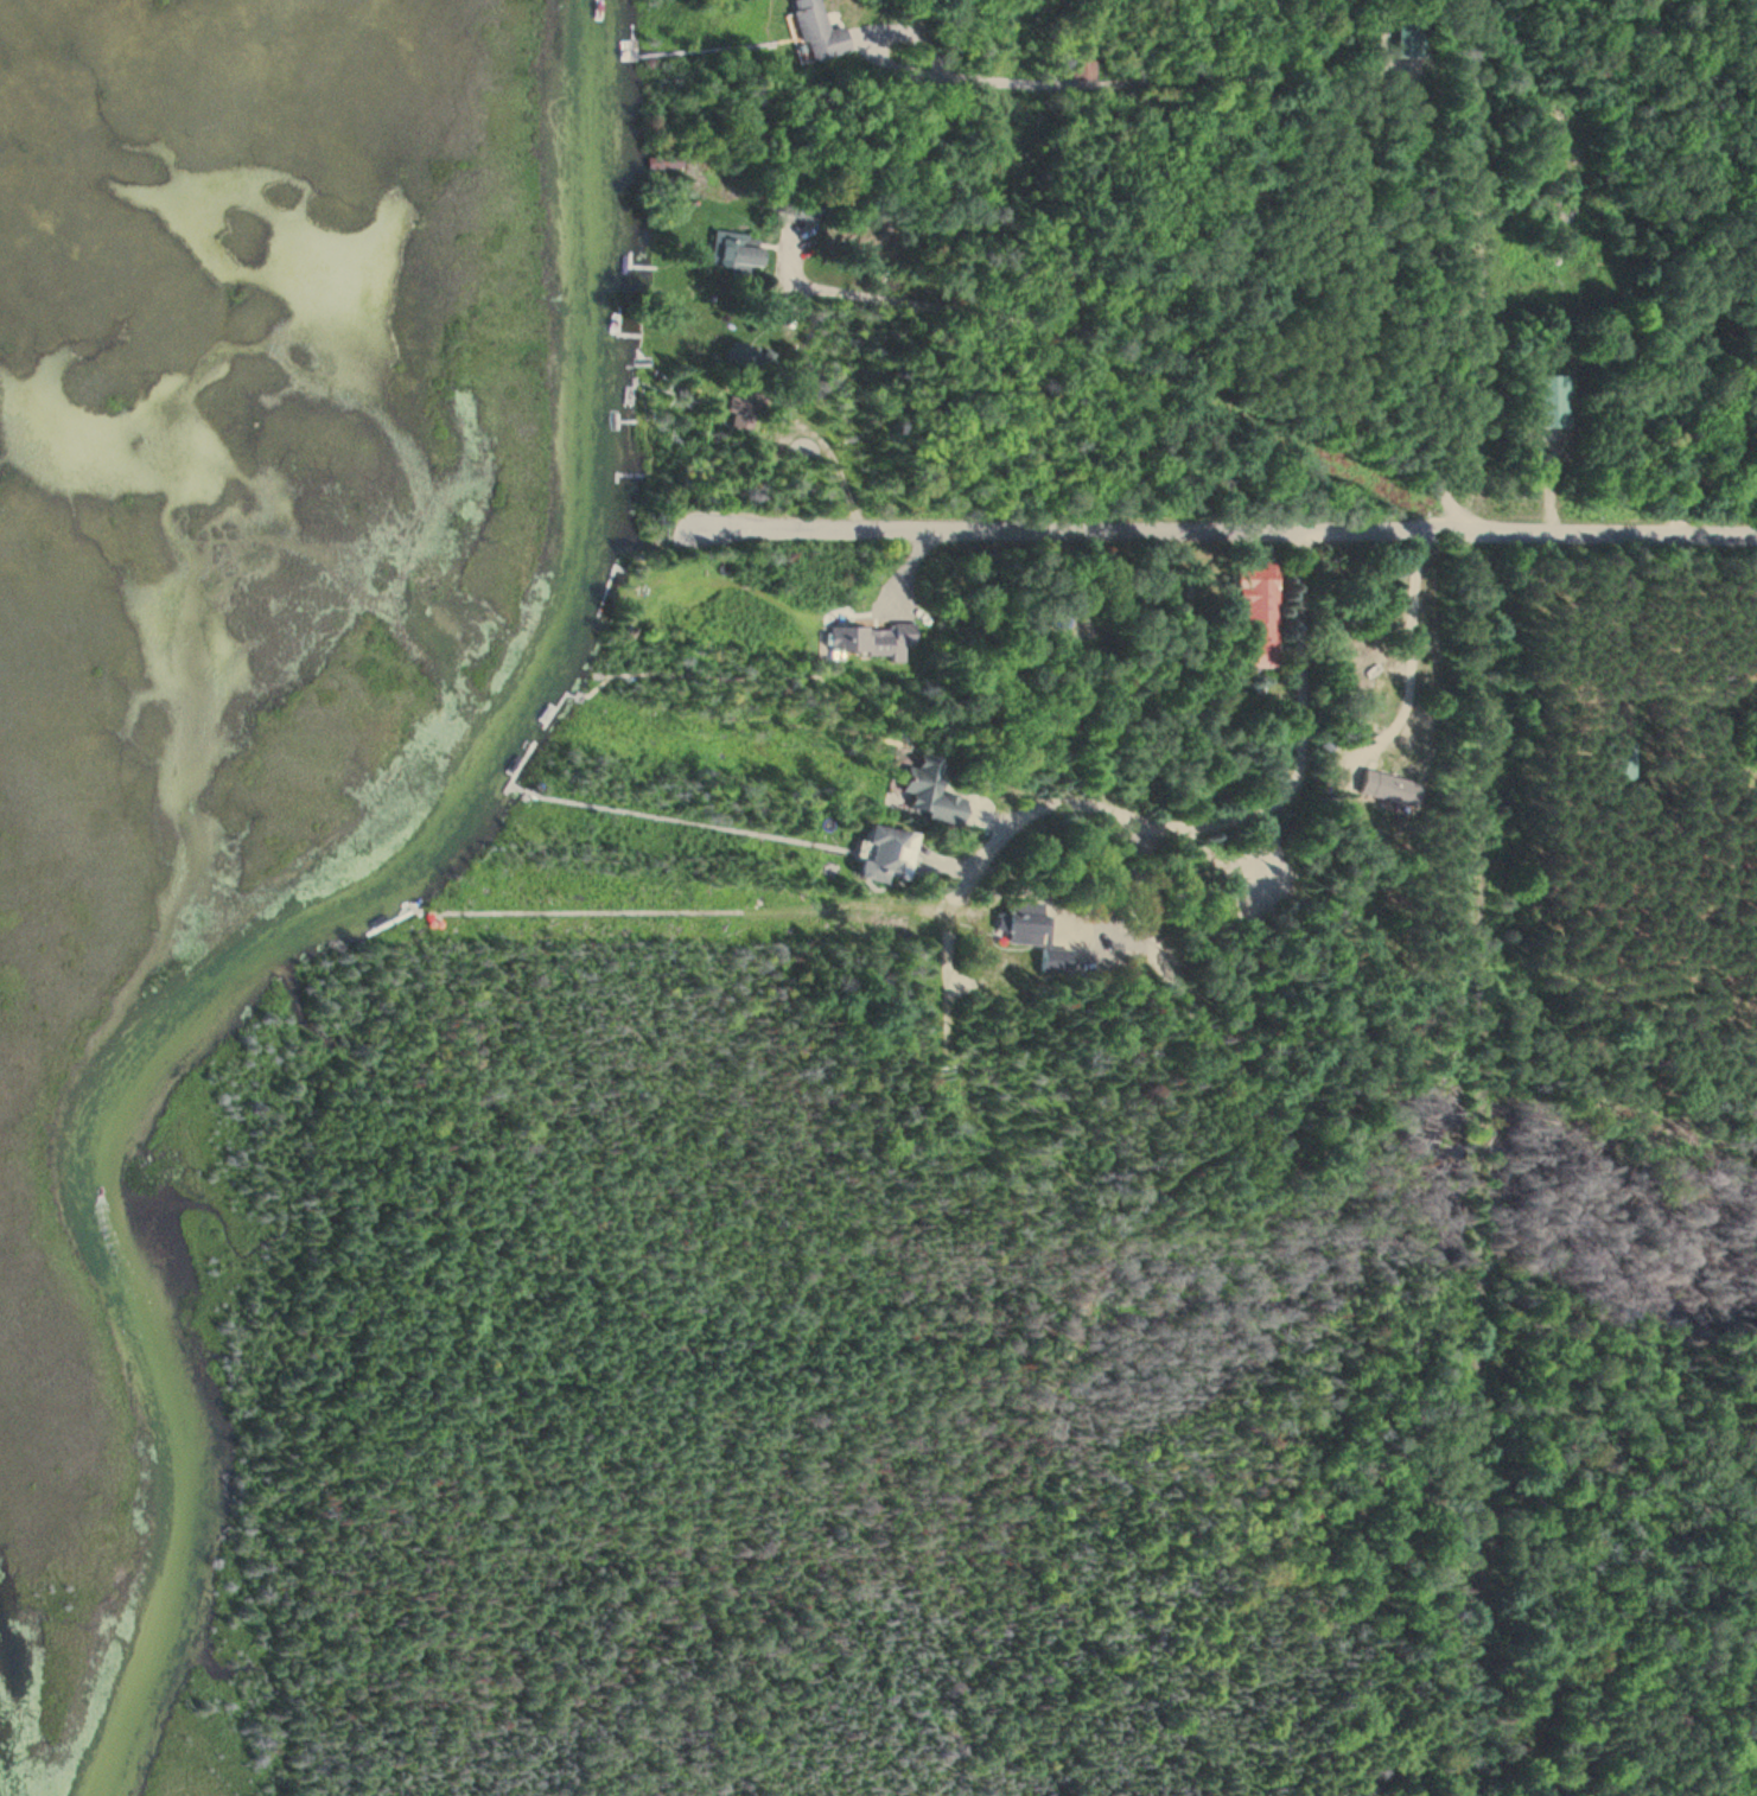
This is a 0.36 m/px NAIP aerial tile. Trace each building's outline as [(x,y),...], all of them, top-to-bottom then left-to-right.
[(824,32),(818,0),(791,0),(788,1),(801,65),(846,56),(841,29),(824,32)] [(1391,58),(1420,58),(1420,24),(1391,24),(1391,58)] [(709,270),(728,272),(728,282),(753,284),(756,241),(711,238),(709,270)] [(1526,378),(1526,431),(1564,431),(1564,378),(1526,378)] [(1231,566),(1231,669),(1273,669),(1273,566),(1231,566)] [(903,656),(903,648),(916,647),(916,625),(887,625),(887,628),(826,628),(827,657),(903,656)] [(1635,748),(1620,745),(1615,768),(1630,771),(1635,748)] [(894,791),(909,794),(905,816),(956,826),(961,799),(932,794),(938,760),(912,756),(909,770),(898,768),(894,791)] [(1412,810),(1418,787),(1361,770),(1354,793),(1412,810)] [(906,834),(860,826),(857,843),(851,877),(897,885),(906,834)]
